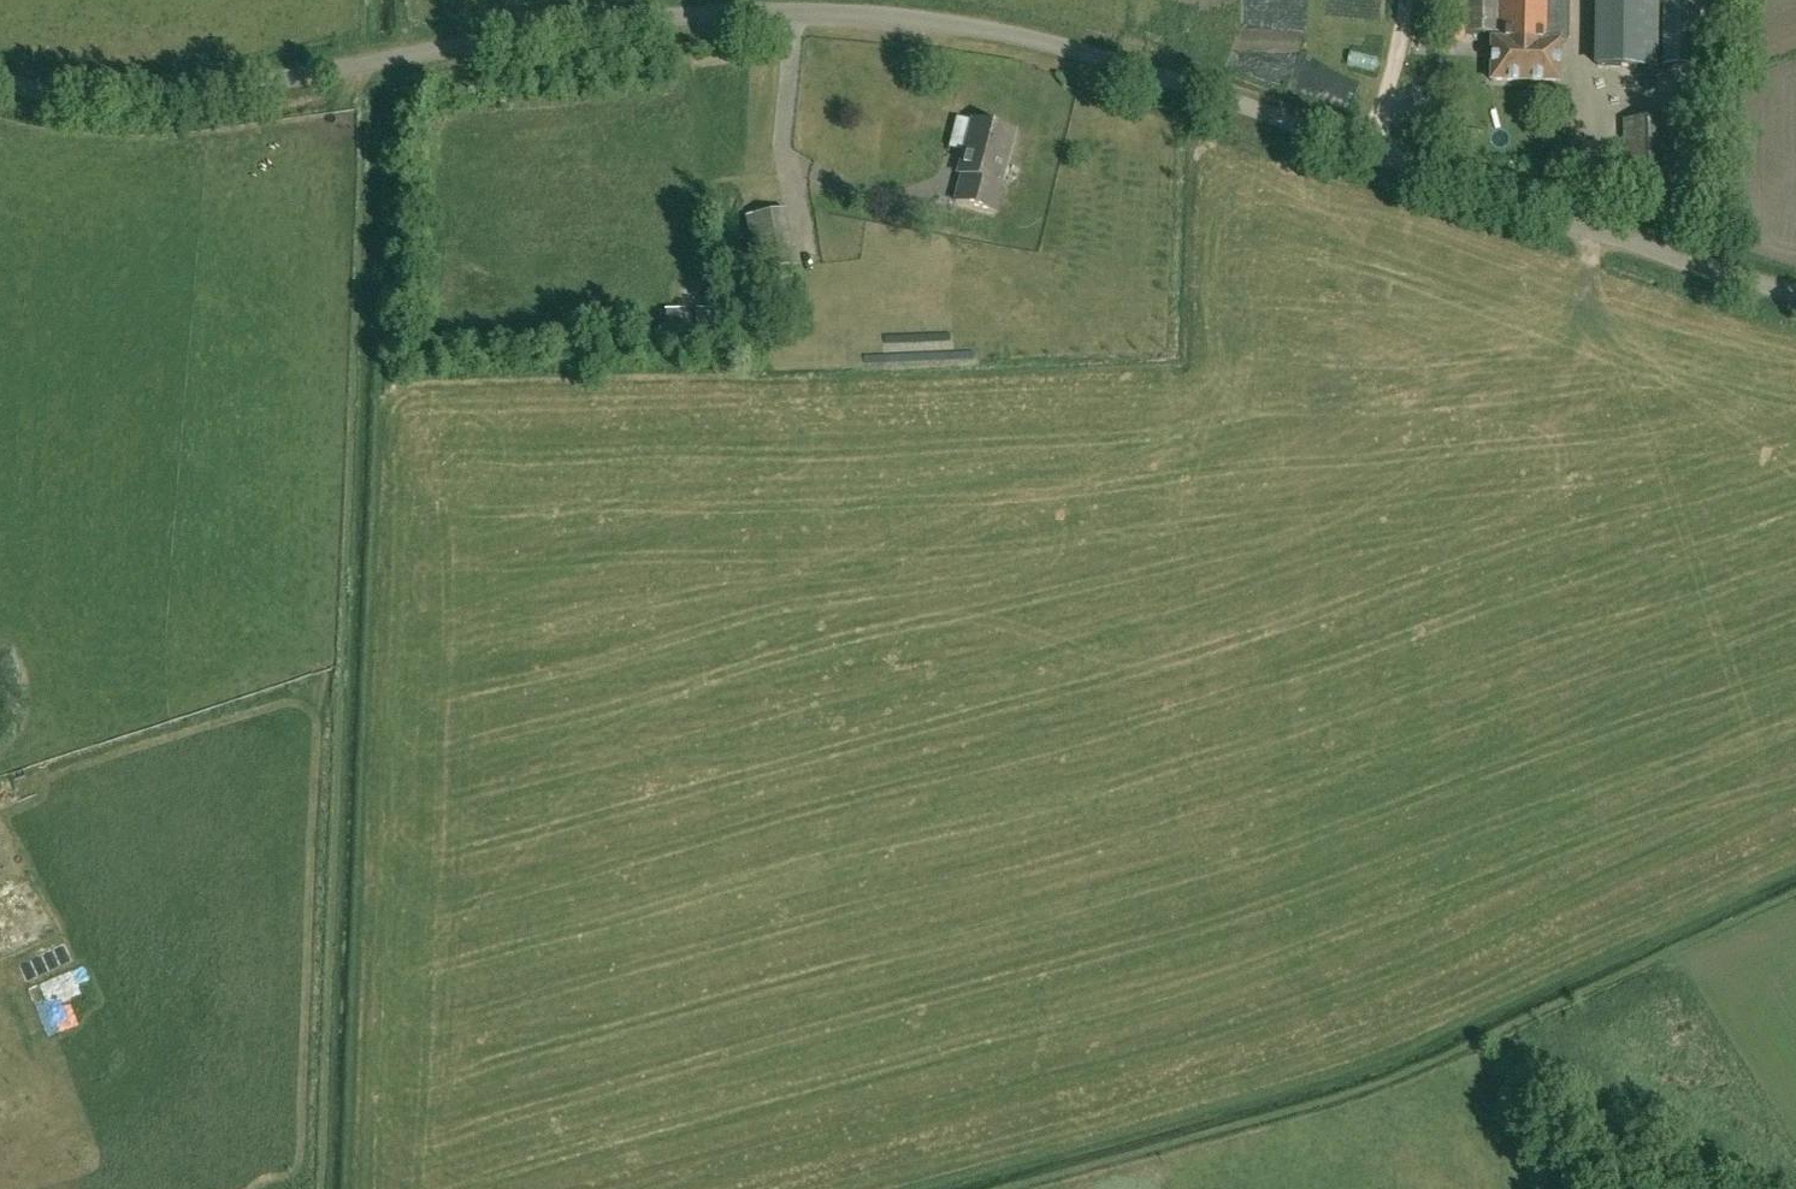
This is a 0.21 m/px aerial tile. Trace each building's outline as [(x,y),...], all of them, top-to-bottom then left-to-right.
[(1467,33),(1498,34),(1498,40),(1493,40),(1492,81),(1560,82),(1561,41),(1551,41),(1552,0),(1468,0),(1467,33)] [(1594,66),(1659,67),(1660,7),(1664,7),(1663,67),(1698,67),(1697,0),(1595,0),(1594,66)] [(1628,193),(1676,191),(1673,119),(1625,120),(1628,193)] [(974,123),(966,153),(961,175),(954,201),(970,205),(998,213),(1005,186),(1002,185),(1016,132),(975,121),(974,123)] [(758,275),(798,269),(787,211),(746,217),(758,275)]
